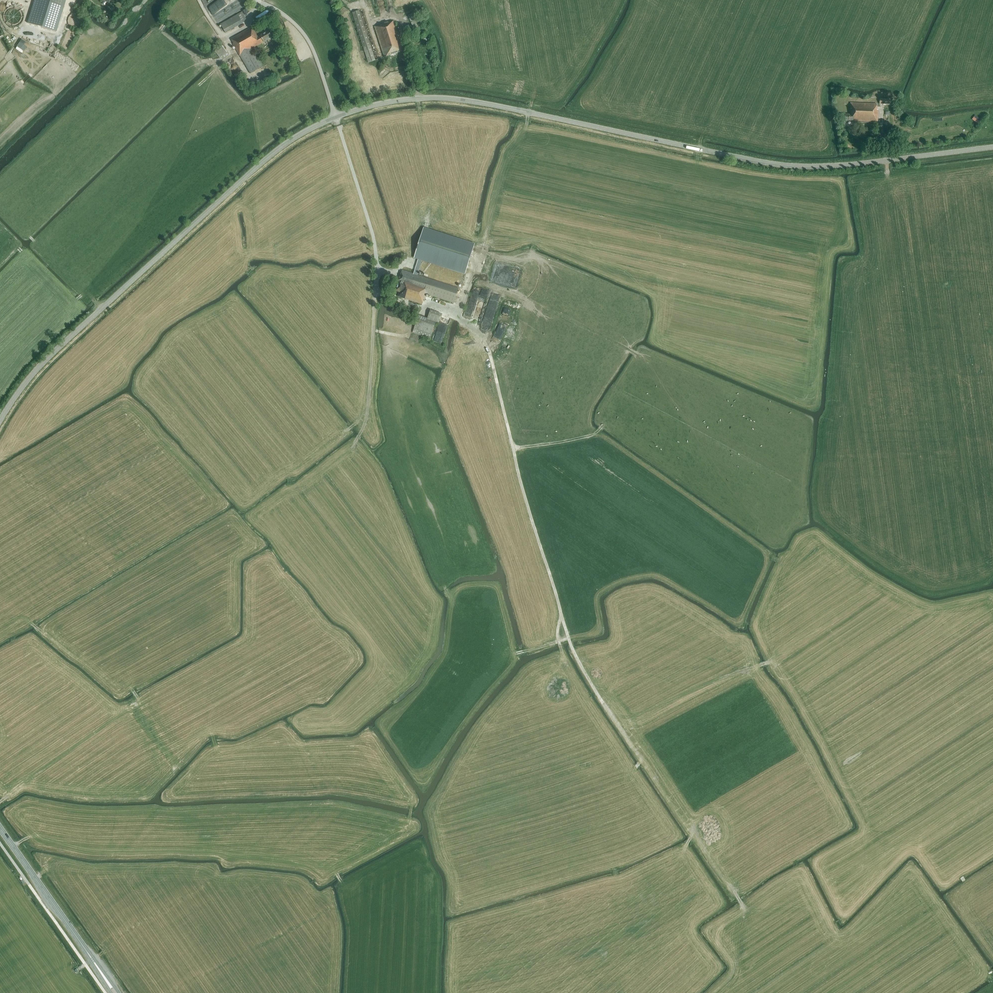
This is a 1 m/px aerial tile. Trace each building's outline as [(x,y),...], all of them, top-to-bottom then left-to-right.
[(75,7),(80,10),(86,0),(80,0),(75,7)] [(23,8),(24,5),(19,3),(17,7),(13,5),(10,15),(12,15),(10,21),(23,26),(29,10),(23,8)] [(221,11),(226,19),(235,13),(230,5),(221,11)] [(368,62),(375,60),(359,10),(352,12),(368,62)] [(420,25),(423,23),(419,11),(408,15),(413,27),(414,30),(421,27),(420,25)] [(242,12),(238,14),(220,24),(226,33),(230,31),(243,23),(246,19),(242,12)] [(264,13),(255,18),(258,22),(266,18),(264,13)] [(384,57),(403,51),(401,45),(402,45),(394,21),(389,23),(389,22),(374,26),(384,57)] [(234,43),(233,44),(240,56),(250,73),(263,66),(252,48),(272,37),(268,31),(258,37),(252,27),(231,39),(234,43)] [(220,58),(227,52),(222,46),(215,51),(220,58)] [(877,123),(878,109),(877,109),(877,104),(851,103),(850,114),(841,114),(841,120),(854,121),(854,122),(877,123)] [(418,258),(414,274),(417,275),(422,259),(465,273),(474,244),(424,228),(414,257),(418,258)] [(402,270),(396,290),(399,292),(398,296),(422,304),(424,299),(425,300),(427,294),(454,303),(459,288),(417,275),(414,274),(402,270)] [(436,323),(438,323),(442,314),(430,310),(427,319),(436,322),(436,323)] [(436,322),(427,319),(418,316),(414,328),(412,332),(430,339),(432,334),(436,323),(436,322)]
